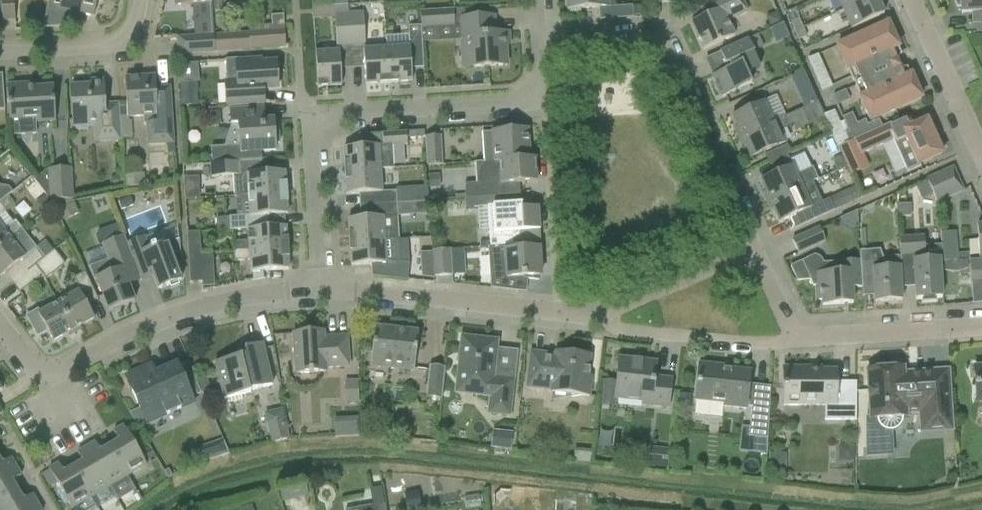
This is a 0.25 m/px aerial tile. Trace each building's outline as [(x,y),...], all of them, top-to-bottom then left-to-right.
[(2,21),(15,20),(13,0),(1,0),(2,21)] [(58,10),(64,11),(93,18),(97,0),(60,0),(58,10)] [(567,10),(570,10),(570,14),(580,13),(580,10),(601,8),(600,0),(566,0),(567,10)] [(747,13),(742,0),(711,0),(709,1),(714,13),(690,23),(703,51),(734,37),(727,22),(747,13)] [(842,11),(866,0),(837,0),(842,11)] [(842,11),(850,30),(883,15),(877,0),(866,0),(842,11)] [(956,8),(961,8),(961,13),(981,12),(981,0),(953,0),(956,8)] [(644,7),(632,8),(633,17),(644,16),(644,7)] [(454,28),(453,10),(420,12),(421,26),(421,30),(454,28)] [(363,13),(348,14),(350,47),(365,46),(363,13)] [(776,13),(766,18),(770,28),(780,23),(776,13)] [(350,47),(348,14),(334,14),(336,48),(350,47)] [(264,27),(248,28),(249,30),(249,33),(250,49),(250,50),(285,48),(285,42),(285,41),(285,39),(284,28),(284,26),(283,26),(283,15),(271,16),(271,27),(264,27)] [(507,66),(504,34),(495,34),(494,17),(471,19),(460,19),(462,53),(463,69),(507,66)] [(803,28),(799,18),(791,22),(795,32),(803,28)] [(835,47),(846,72),(854,69),(865,94),(858,97),(869,123),(921,99),(907,68),(900,69),(895,60),(901,55),(887,24),(835,47)] [(408,27),(409,42),(422,41),(421,30),(421,26),(408,27)] [(807,37),(803,28),(795,32),(798,40),(807,37)] [(249,33),(213,36),(214,52),(250,49),(249,33)] [(214,52),(213,36),(178,38),(179,54),(214,52)] [(730,68),(712,76),(721,98),(751,85),(746,73),(758,68),(747,41),(720,53),(726,65),(728,64),(730,68)] [(410,48),(386,49),(388,84),(393,84),(393,83),(412,82),(410,62),(410,58),(410,48)] [(388,84),(386,49),(363,50),(364,65),(365,85),(384,84),(388,84)] [(315,54),(317,89),(322,88),(341,86),(339,52),(315,54)] [(807,60),(821,91),(832,86),(818,55),(807,60)] [(225,63),(227,82),(225,82),(227,108),(264,105),(263,90),(277,89),(276,61),(261,62),(261,59),(237,61),(237,62),(225,63)] [(804,72),(790,78),(796,92),(810,85),(804,72)] [(125,79),(126,99),(127,117),(135,117),(142,117),(143,126),(148,125),(150,146),(174,145),(172,123),(171,107),(157,108),(156,97),(155,77),(125,79)] [(7,86),(8,106),(9,120),(37,118),(37,122),(56,121),(53,87),(28,89),(28,85),(7,86)] [(94,125),(95,142),(119,140),(117,105),(105,105),(103,85),(71,87),(73,126),(94,125)] [(845,91),(833,96),(837,106),(849,101),(845,91)] [(732,116),(741,138),(773,123),(763,102),(732,116)] [(773,123),(741,138),(751,159),(786,143),(780,130),(792,124),(795,131),(824,118),(818,103),(773,123)] [(239,148),(211,149),(212,164),(248,162),(261,161),(261,152),(276,151),(275,143),(279,143),(278,125),(274,125),(274,121),(264,122),(256,122),(255,110),(235,111),(230,111),(231,126),(238,125),(239,148)] [(219,111),(208,112),(209,126),(219,125),(219,111)] [(824,115),(838,147),(848,142),(835,111),(824,115)] [(942,155),(927,121),(913,128),(908,117),(889,126),(895,139),(892,140),(907,173),(921,168),(919,165),(942,155)] [(895,139),(889,126),(855,142),(860,154),(892,140),(895,139)] [(482,133),(484,162),(484,163),(530,160),(530,159),(528,129),(492,131),(492,133),(482,133)] [(344,168),(344,172),(380,170),(392,169),(391,147),(407,146),(406,133),(382,134),(383,146),(344,149),(345,168),(344,168)] [(425,138),(427,167),(443,165),(441,137),(425,138)] [(848,142),(838,147),(841,156),(841,155),(844,161),(860,154),(855,142),(854,140),(848,142)] [(841,156),(833,159),(838,171),(847,168),(844,161),(841,155),(841,156)] [(471,184),(464,185),(465,199),(471,199),(497,197),(496,183),(500,183),(501,185),(536,183),(535,160),(535,159),(530,159),(530,160),(484,163),(484,162),(475,162),(475,163),(476,173),(482,173),(483,184),(477,184),(471,184)] [(248,196),(286,193),(286,189),(285,189),(284,172),(249,174),(248,162),(212,164),(209,164),(210,177),(232,176),(234,196),(248,196)] [(792,166),(760,180),(770,202),(812,183),(811,182),(817,179),(812,168),(796,175),(792,166)] [(46,196),(51,202),(74,200),(72,168),(47,170),(34,180),(46,196)] [(926,181),(936,202),(962,191),(952,169),(926,181)] [(380,170),(344,172),(345,176),(347,195),(381,193),(380,170)] [(437,175),(428,176),(428,189),(438,188),(437,175)] [(112,179),(109,182),(110,186),(113,188),(117,188),(120,184),(119,180),(116,178),(112,179)] [(812,183),(770,202),(779,223),(790,218),(795,229),(847,205),(847,204),(842,193),(829,199),(821,203),(812,183)] [(13,192),(9,188),(2,187),(0,189),(0,203),(8,196),(13,192)] [(387,193),(387,205),(396,204),(396,192),(387,193)] [(230,230),(248,230),(266,229),(266,216),(287,215),(286,198),(287,198),(286,193),(248,196),(250,216),(229,217),(230,230)] [(5,213),(7,212),(15,205),(8,196),(0,203),(0,217),(5,213)] [(46,196),(36,203),(44,213),(54,206),(46,196)] [(129,199),(117,203),(120,211),(132,207),(129,199)] [(349,239),(349,243),(399,240),(396,204),(387,205),(375,206),(375,218),(348,220),(349,239)] [(487,206),(490,247),(490,248),(505,247),(505,246),(521,245),(520,232),(539,231),(538,208),(521,209),(521,204),(487,206)] [(910,204),(898,205),(899,218),(911,217),(910,204)] [(22,230),(16,222),(5,230),(0,224),(0,248),(22,230)] [(233,243),(234,252),(288,249),(287,244),(287,245),(285,227),(266,229),(248,230),(249,241),(233,243)] [(133,261),(124,236),(121,228),(99,237),(102,244),(102,245),(103,249),(107,260),(92,266),(89,267),(94,281),(96,280),(108,312),(134,302),(127,283),(121,265),(133,261)] [(792,241),(798,254),(825,241),(819,229),(792,241)] [(0,248),(0,277),(0,278),(4,274),(11,283),(34,266),(44,258),(36,248),(22,230),(0,248)] [(200,233),(187,233),(190,283),(191,283),(202,282),(201,269),(200,254),(201,254),(200,233)] [(152,248),(152,250),(150,251),(145,237),(127,243),(136,266),(147,262),(158,290),(169,286),(171,289),(179,286),(178,282),(181,281),(171,256),(180,252),(179,240),(157,249),(156,247),(152,248)] [(924,237),(899,239),(900,268),(913,267),(916,300),(922,300),(922,302),(936,301),(936,299),(941,299),(939,259),(940,259),(940,246),(924,247),(924,237)] [(399,240),(349,243),(349,248),(350,248),(351,266),(371,265),(372,277),(408,281),(409,264),(400,263),(399,240)] [(541,258),(539,258),(538,249),(521,250),(521,245),(505,246),(505,247),(490,248),(490,247),(487,247),(487,248),(489,279),(506,278),(506,279),(523,278),(523,279),(538,281),(539,277),(540,277),(540,268),(541,258)] [(288,249),(234,252),(234,262),(250,261),(251,273),(288,270),(287,253),(288,253),(288,249)] [(44,258),(34,266),(42,276),(43,276),(45,279),(65,264),(54,250),(44,258)] [(433,265),(434,276),(452,275),(451,250),(432,251),(433,252),(433,265)] [(901,301),(899,268),(886,269),(879,250),(858,251),(859,261),(860,278),(861,278),(873,277),(875,303),(901,301)] [(433,252),(420,253),(422,277),(434,279),(434,276),(433,265),(433,252)] [(201,254),(200,254),(201,269),(202,282),(202,287),(214,286),(213,268),(212,253),(201,254)] [(860,278),(859,261),(845,262),(846,272),(824,273),(824,264),(822,260),(818,257),(814,255),(802,262),(812,287),(817,286),(818,302),(822,301),(822,306),(853,304),(852,289),(862,288),(861,278),(860,278)] [(969,260),(971,284),(972,303),(972,305),(981,304),(981,260),(969,260)] [(34,266),(11,283),(19,294),(42,276),(34,266)] [(77,293),(58,303),(75,333),(81,330),(80,327),(94,319),(86,305),(98,299),(83,273),(72,279),(77,288),(77,293)] [(75,333),(58,303),(27,320),(37,338),(47,332),(53,342),(67,334),(68,337),(75,333)] [(370,366),(414,371),(418,333),(375,328),(370,366)] [(293,335),(295,374),(326,372),(326,368),(349,367),(347,337),(324,338),(324,333),(293,335)] [(487,414),(509,416),(514,373),(500,371),(495,365),(496,349),(483,347),(484,340),(461,338),(459,356),(456,359),(456,363),(458,366),(455,393),(489,397),(487,414)] [(238,357),(215,363),(224,400),(227,399),(228,404),(243,400),(242,396),(250,394),(250,391),(272,386),(262,344),(244,349),(245,350),(240,351),(237,355),(238,357)] [(551,393),(554,393),(555,388),(569,390),(571,398),(581,395),(589,396),(591,377),(588,376),(590,356),(584,355),(584,353),(581,352),(576,351),(573,352),(572,354),(556,352),(555,356),(531,353),(527,388),(552,390),(551,393)] [(602,380),(599,405),(614,407),(615,399),(644,402),(643,405),(668,408),(671,380),(654,378),(646,377),(648,362),(619,359),(617,382),(602,380)] [(724,405),(724,407),(746,410),(750,372),(723,369),(723,367),(699,364),(695,401),(724,405)] [(194,403),(178,367),(177,365),(155,375),(151,366),(125,378),(139,409),(129,414),(137,427),(146,423),(146,424),(194,403)] [(426,398),(441,400),(445,368),(429,366),(426,398)] [(948,426),(946,393),(925,394),(924,372),(904,373),(903,368),(895,369),(890,366),(880,366),(876,370),(866,371),(869,418),(866,419),(866,457),(892,455),(890,432),(895,430),(899,427),(902,423),(902,420),(902,418),(906,417),(906,414),(928,413),(929,428),(948,426)] [(976,403),(981,403),(981,367),(974,368),(976,403)] [(824,421),(856,421),(856,382),(836,382),(836,371),(810,370),(810,368),(783,368),(783,406),(824,406),(824,421)] [(345,381),(345,403),(359,403),(359,381),(345,381)] [(690,412),(692,396),(680,394),(678,410),(690,412)] [(748,438),(767,439),(769,409),(750,408),(748,438)] [(266,422),(271,443),(289,439),(284,418),(266,422)] [(119,441),(110,447),(128,478),(146,467),(123,426),(113,432),(119,441)] [(95,443),(86,448),(109,488),(115,499),(117,502),(135,491),(128,478),(110,447),(100,452),(95,443)] [(646,465),(667,468),(669,448),(649,446),(646,465)] [(83,462),(72,468),(90,499),(96,509),(115,499),(109,488),(86,448),(77,453),(83,462)] [(16,468),(11,459),(2,464),(0,461),(0,477),(16,468)] [(90,499),(72,468),(64,473),(58,464),(49,470),(71,509),(90,499)] [(17,491),(12,482),(21,476),(16,468),(0,477),(0,502),(17,491)] [(172,476),(169,470),(164,472),(168,479),(172,476)] [(305,486),(280,491),(283,504),(307,500),(305,486)] [(38,505),(32,495),(23,501),(17,491),(0,502),(0,509),(28,509),(38,505)] [(404,495),(407,509),(411,509),(421,508),(418,492),(404,495)]
